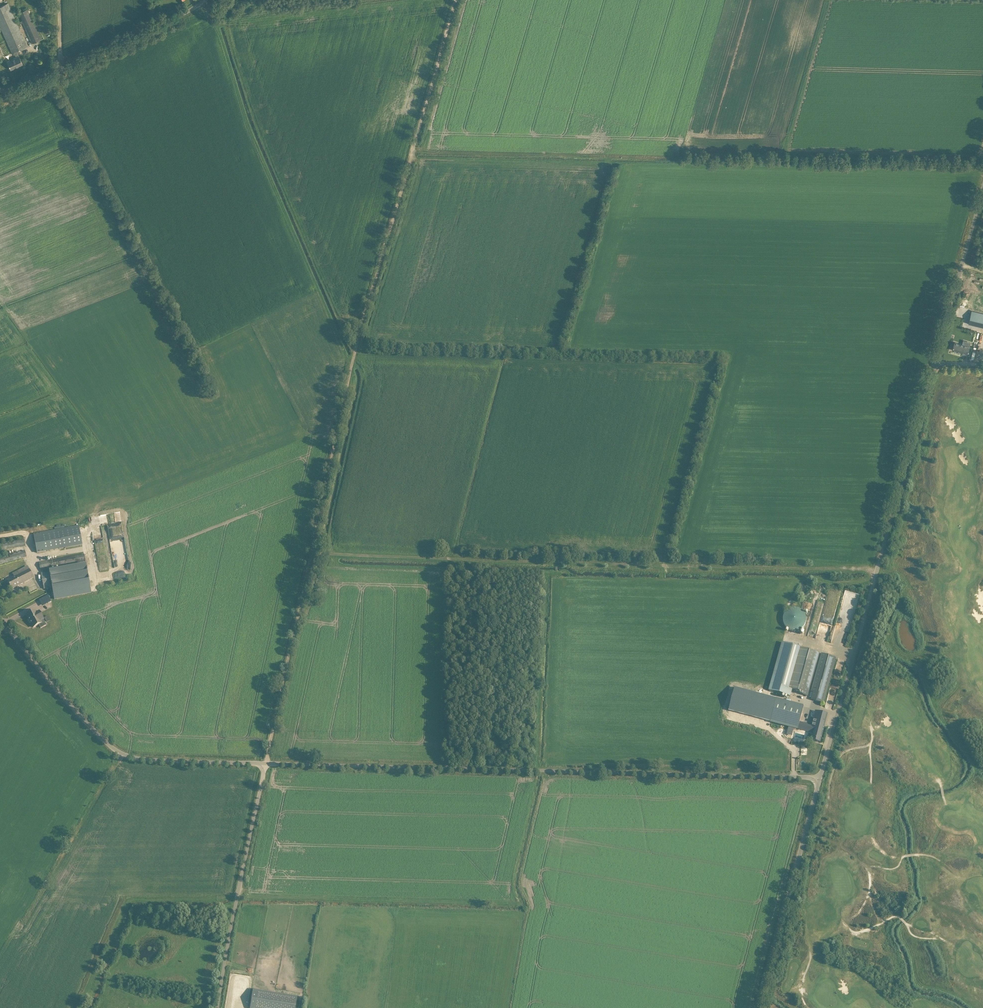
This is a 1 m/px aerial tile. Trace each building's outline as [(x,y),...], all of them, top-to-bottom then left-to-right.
[(17,23),(8,3),(0,6),(0,26),(12,52),(14,51),(16,57),(7,61),(11,70),(23,64),(20,56),(19,56),(17,50),(27,45),(18,24),(23,22),(33,43),(41,39),(27,8),(19,12),(22,20),(17,23)] [(968,323),(982,327),(982,313),(972,310),(968,323)] [(955,342),(954,342),(952,349),(968,353),(970,346),(955,342)] [(37,533),(33,533),(37,553),(82,545),(79,526),(41,532),(40,527),(78,521),(74,495),(0,507),(0,534),(36,528),(37,533)] [(0,551),(25,547),(24,540),(14,541),(14,542),(0,545),(0,548),(0,551)] [(9,556),(0,558),(0,564),(11,561),(25,558),(25,556),(26,556),(24,551),(9,555),(9,556)] [(86,565),(52,571),(51,568),(85,562),(84,555),(39,563),(40,570),(44,569),(45,572),(41,573),(44,589),(52,588),(54,599),(91,593),(86,565)] [(14,577),(12,578),(7,581),(12,589),(16,587),(33,578),(27,567),(13,574),(14,577)] [(783,618),(783,619),(783,620),(783,621),(783,622),(784,623),(784,624),(785,625),(785,626),(786,627),(786,628),(787,628),(788,629),(789,629),(790,630),(791,630),(792,631),(793,631),(794,631),(795,631),(796,631),(797,631),(798,631),(799,630),(800,630),(800,629),(801,629),(802,628),(803,627),(804,626),(805,625),(805,624),(805,623),(806,622),(806,621),(806,620),(806,619),(806,618),(806,617),(806,616),(805,615),(805,614),(804,613),(804,612),(803,612),(803,611),(802,610),(801,610),(800,609),(799,609),(798,608),(797,608),(796,608),(795,608),(794,608),(793,608),(792,608),(791,608),(790,608),(789,609),(788,609),(788,610),(787,611),(786,611),(785,612),(785,613),(784,614),(784,615),(783,616),(783,617),(783,618)] [(30,623),(31,623),(33,628),(42,623),(40,621),(44,619),(39,611),(36,613),(35,610),(27,615),(29,619),(28,620),(30,623)] [(808,692),(816,663),(819,653),(799,647),(782,643),(769,691),(790,697),(792,689),(804,693),(803,695),(807,696),(808,692)] [(836,658),(821,653),(818,664),(811,691),(813,692),(811,700),(823,703),(833,668),(836,658)] [(770,721),(776,699),(767,697),(734,688),(728,711),(764,720),(770,721)] [(784,725),(790,703),(776,699),(770,721),(784,725)] [(804,706),(790,703),(784,725),(789,726),(794,728),(798,729),(800,722),(804,706)] [(812,725),(800,722),(798,729),(813,733),(812,735),(811,740),(820,742),(822,733),(824,726),(827,714),(822,713),(815,711),(812,725)] [(297,997),(257,990),(248,989),(245,1005),(250,1006),(249,1007),(295,1007),(297,997)]
